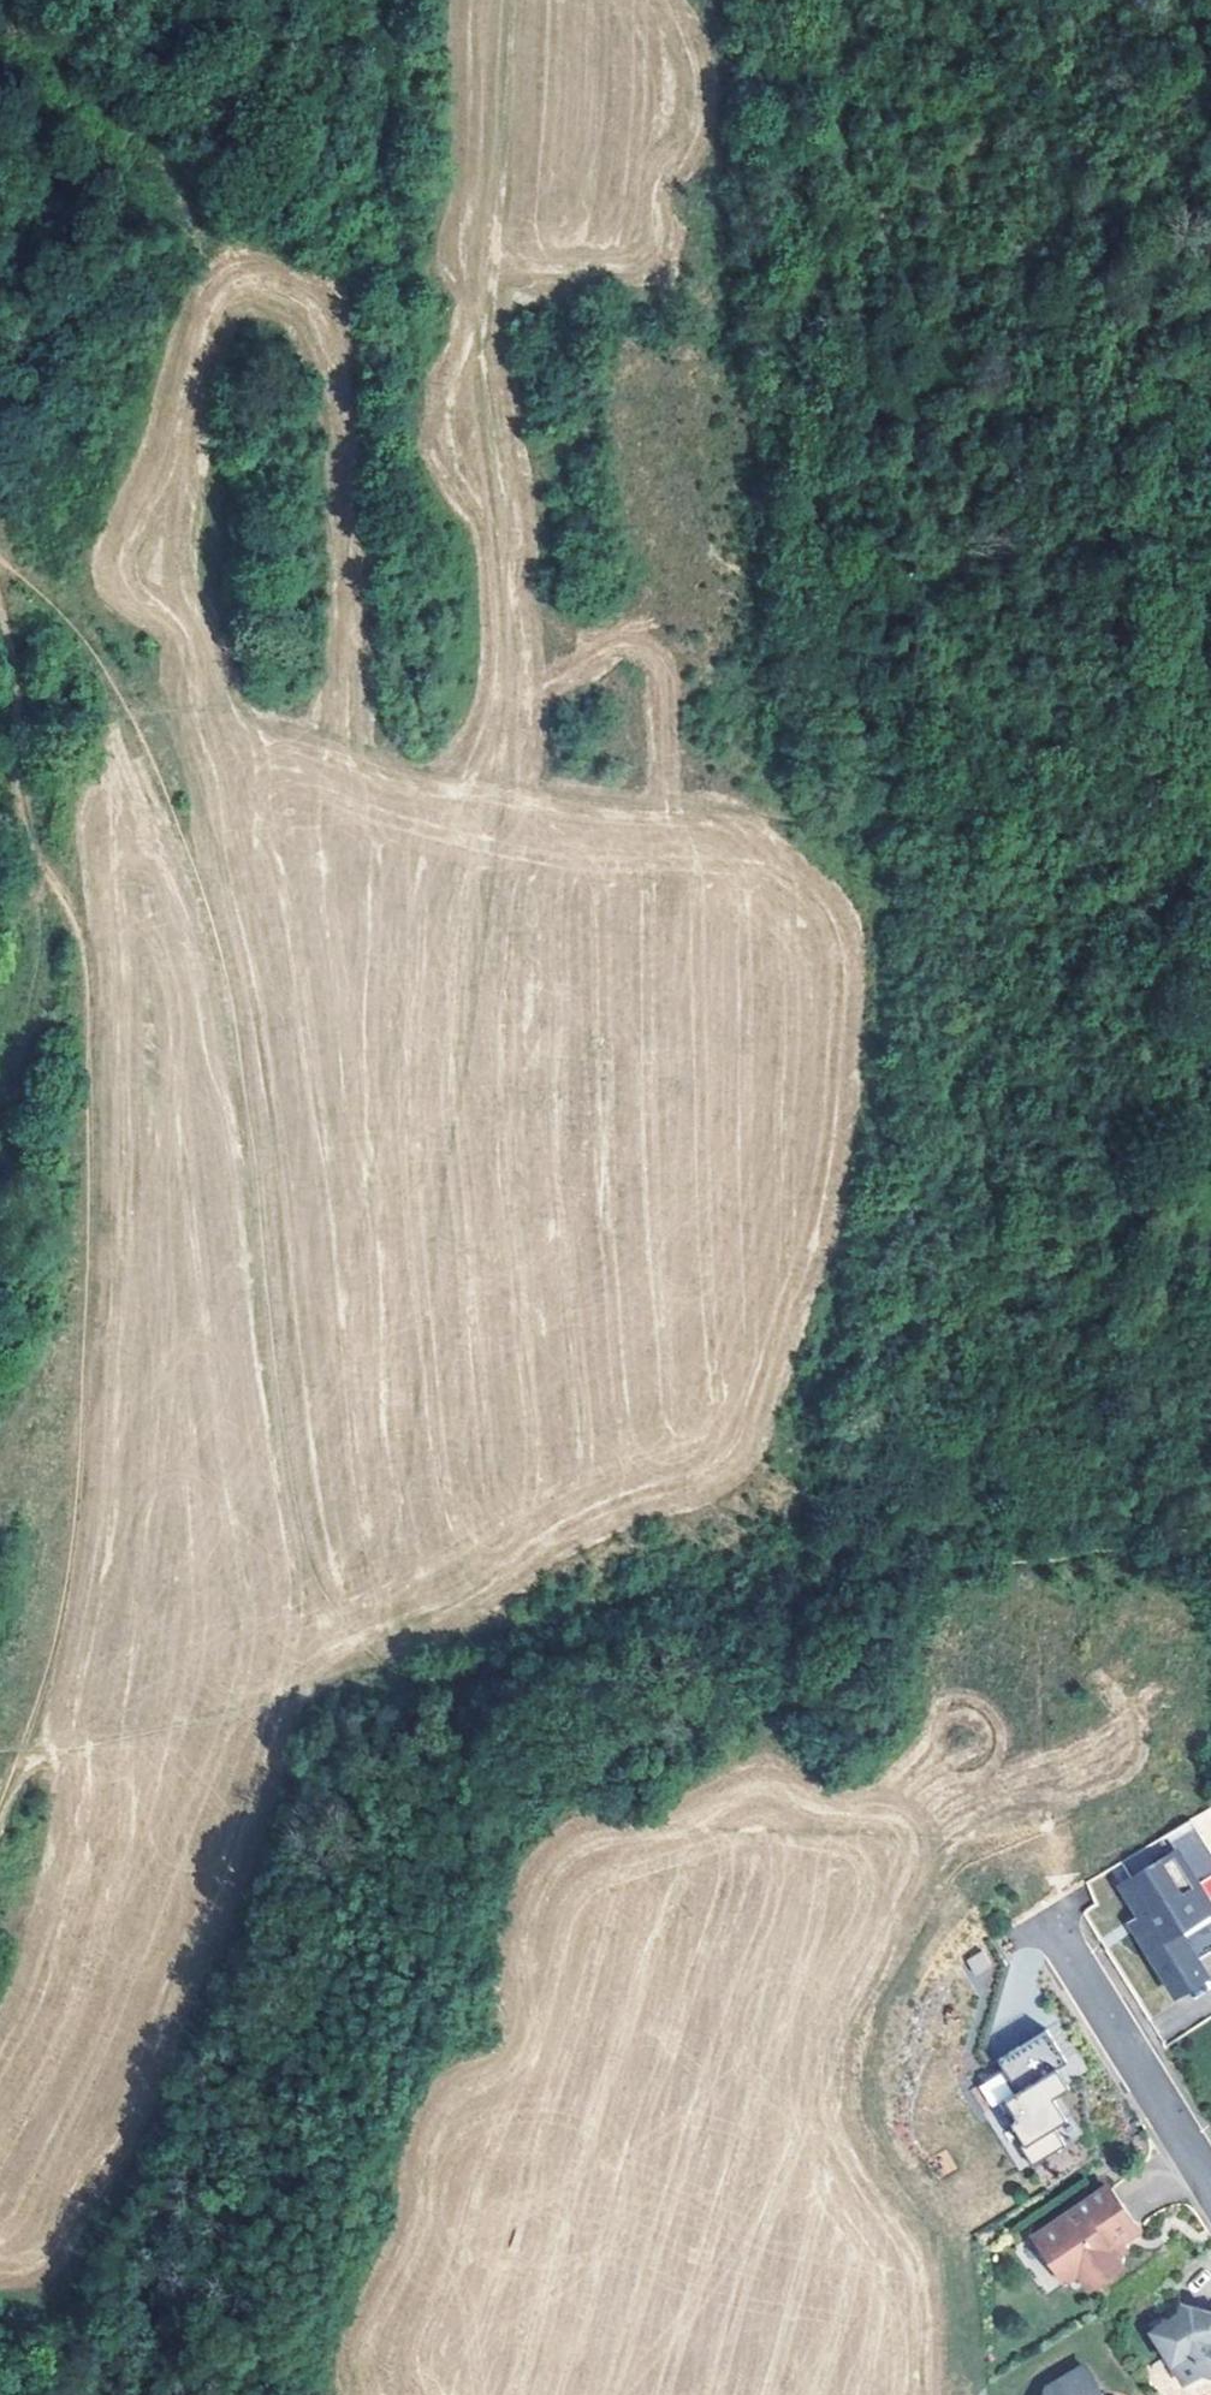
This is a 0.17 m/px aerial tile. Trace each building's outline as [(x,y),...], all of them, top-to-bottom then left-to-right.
[(1168,1849),(1117,1881),(1136,1911),(1142,1921),(1132,1927),(1171,1990),(1204,1970),(1194,1954),(1210,1943),(1210,1918),(1168,1849)] [(1126,1918),(1132,1927),(1142,1921),(1136,1911),(1126,1918)] [(1002,2071),(979,2084),(1026,2167),(1080,2137),(1054,2092),(1084,2075),(1055,2025),(995,2059),(1002,2071)] [(1138,2222),(1115,2189),(1104,2186),(1035,2234),(1067,2280),(1080,2271),(1086,2279),(1098,2282),(1117,2269),(1119,2257),(1114,2248),(1124,2240),(1135,2233),(1138,2222)] [(1130,2250),(1124,2240),(1114,2248),(1119,2257),(1130,2250)] [(1181,2304),(1179,2313),(1156,2327),(1169,2348),(1163,2351),(1183,2383),(1202,2372),(1210,2374),(1210,2312),(1181,2304)] [(1169,2348),(1156,2327),(1151,2330),(1163,2351),(1169,2348)] [(1091,2394),(1092,2384),(1067,2376),(1041,2391),(1041,2394),(1101,2394),(1100,2394),(1091,2394)]
